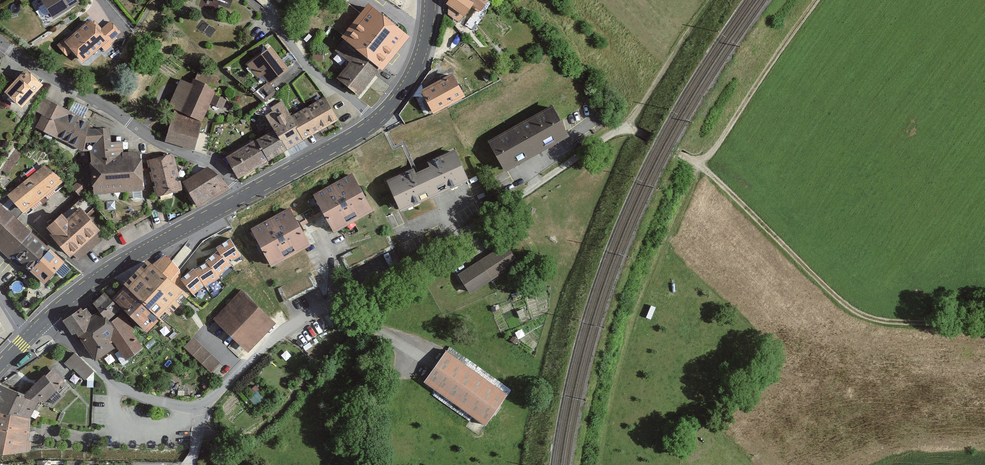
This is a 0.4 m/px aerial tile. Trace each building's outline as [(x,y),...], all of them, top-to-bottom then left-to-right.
[(80,9),(75,0),(39,0),(37,1),(51,25),(80,9)] [(344,39),(379,67),(383,70),(411,36),(367,0),(349,23),(340,15),(330,27),(344,39)] [(463,12),(470,0),(446,0),(445,1),(463,12)] [(99,28),(89,16),(56,44),(65,55),(71,50),(81,61),(99,45),(104,50),(113,42),(110,39),(120,31),(109,19),(99,28)] [(347,61),(335,76),(358,94),(379,67),(344,39),(335,51),(347,61)] [(268,81),(288,67),(270,44),(246,63),(257,75),(260,73),(268,81)] [(41,81),(23,65),(2,89),(20,105),(41,81)] [(451,69),(418,86),(430,108),(463,90),(451,69)] [(221,80),(200,71),(196,79),(193,78),(191,83),(180,78),(167,107),(202,121),(209,103),(222,109),(226,99),(214,94),(221,80)] [(268,95),(274,90),(268,81),(261,86),(268,95)] [(267,128),(222,154),(237,179),(339,122),(325,98),(289,118),(281,104),(270,110),(265,103),(256,108),(267,128)] [(143,190),(141,151),(122,152),(121,141),(109,142),(108,128),(90,129),(91,123),(43,100),(37,114),(42,117),(36,129),(83,152),(90,151),(93,193),(143,190)] [(558,119),(547,102),(487,138),(504,166),(565,131),(558,119)] [(194,148),(202,121),(173,113),(165,140),(194,148)] [(469,178),(454,146),(412,164),(384,176),(399,209),(430,195),(469,178)] [(180,188),(172,153),(146,158),(154,193),(180,188)] [(63,178),(42,162),(6,191),(22,211),(63,178)] [(217,171),(206,165),(182,180),(198,204),(227,186),(217,171)] [(361,186),(353,170),(311,192),(331,230),(373,209),(361,186)] [(8,258),(10,256),(43,286),(67,260),(0,200),(0,250),(8,258)] [(97,227),(78,205),(66,216),(61,210),(44,225),(49,231),(48,232),(67,255),(70,252),(78,260),(100,241),(92,231),(97,227)] [(309,242),(289,205),(250,226),(270,263),(309,242)] [(173,274),(188,290),(196,294),(242,256),(231,233),(192,250),(173,274)] [(518,262),(504,242),(457,273),(470,293),(518,262)] [(162,245),(152,257),(173,274),(192,250),(184,243),(174,255),(162,245)] [(152,257),(146,252),(121,281),(124,282),(158,314),(163,318),(188,290),(173,274),(152,257)] [(158,314),(124,282),(111,296),(145,327),(158,314)] [(275,321),(240,289),(212,319),(226,332),(247,351),(275,321)] [(116,307),(102,290),(89,300),(104,317),(116,307)] [(78,308),(62,319),(71,333),(74,331),(93,360),(113,346),(107,337),(111,336),(123,356),(140,345),(121,316),(106,326),(99,314),(90,319),(85,310),(81,312),(78,308)] [(221,363),(194,333),(182,344),(209,374),(221,363)] [(506,395),(444,351),(423,381),(485,425),(506,395)] [(71,354),(64,362),(84,379),(84,388),(92,388),(94,372),(71,354)] [(54,368),(23,395),(38,401),(40,400),(62,381),(54,368)] [(30,420),(38,401),(23,395),(0,386),(0,411),(30,420)] [(29,452),(30,420),(0,411),(0,452),(29,452)]
